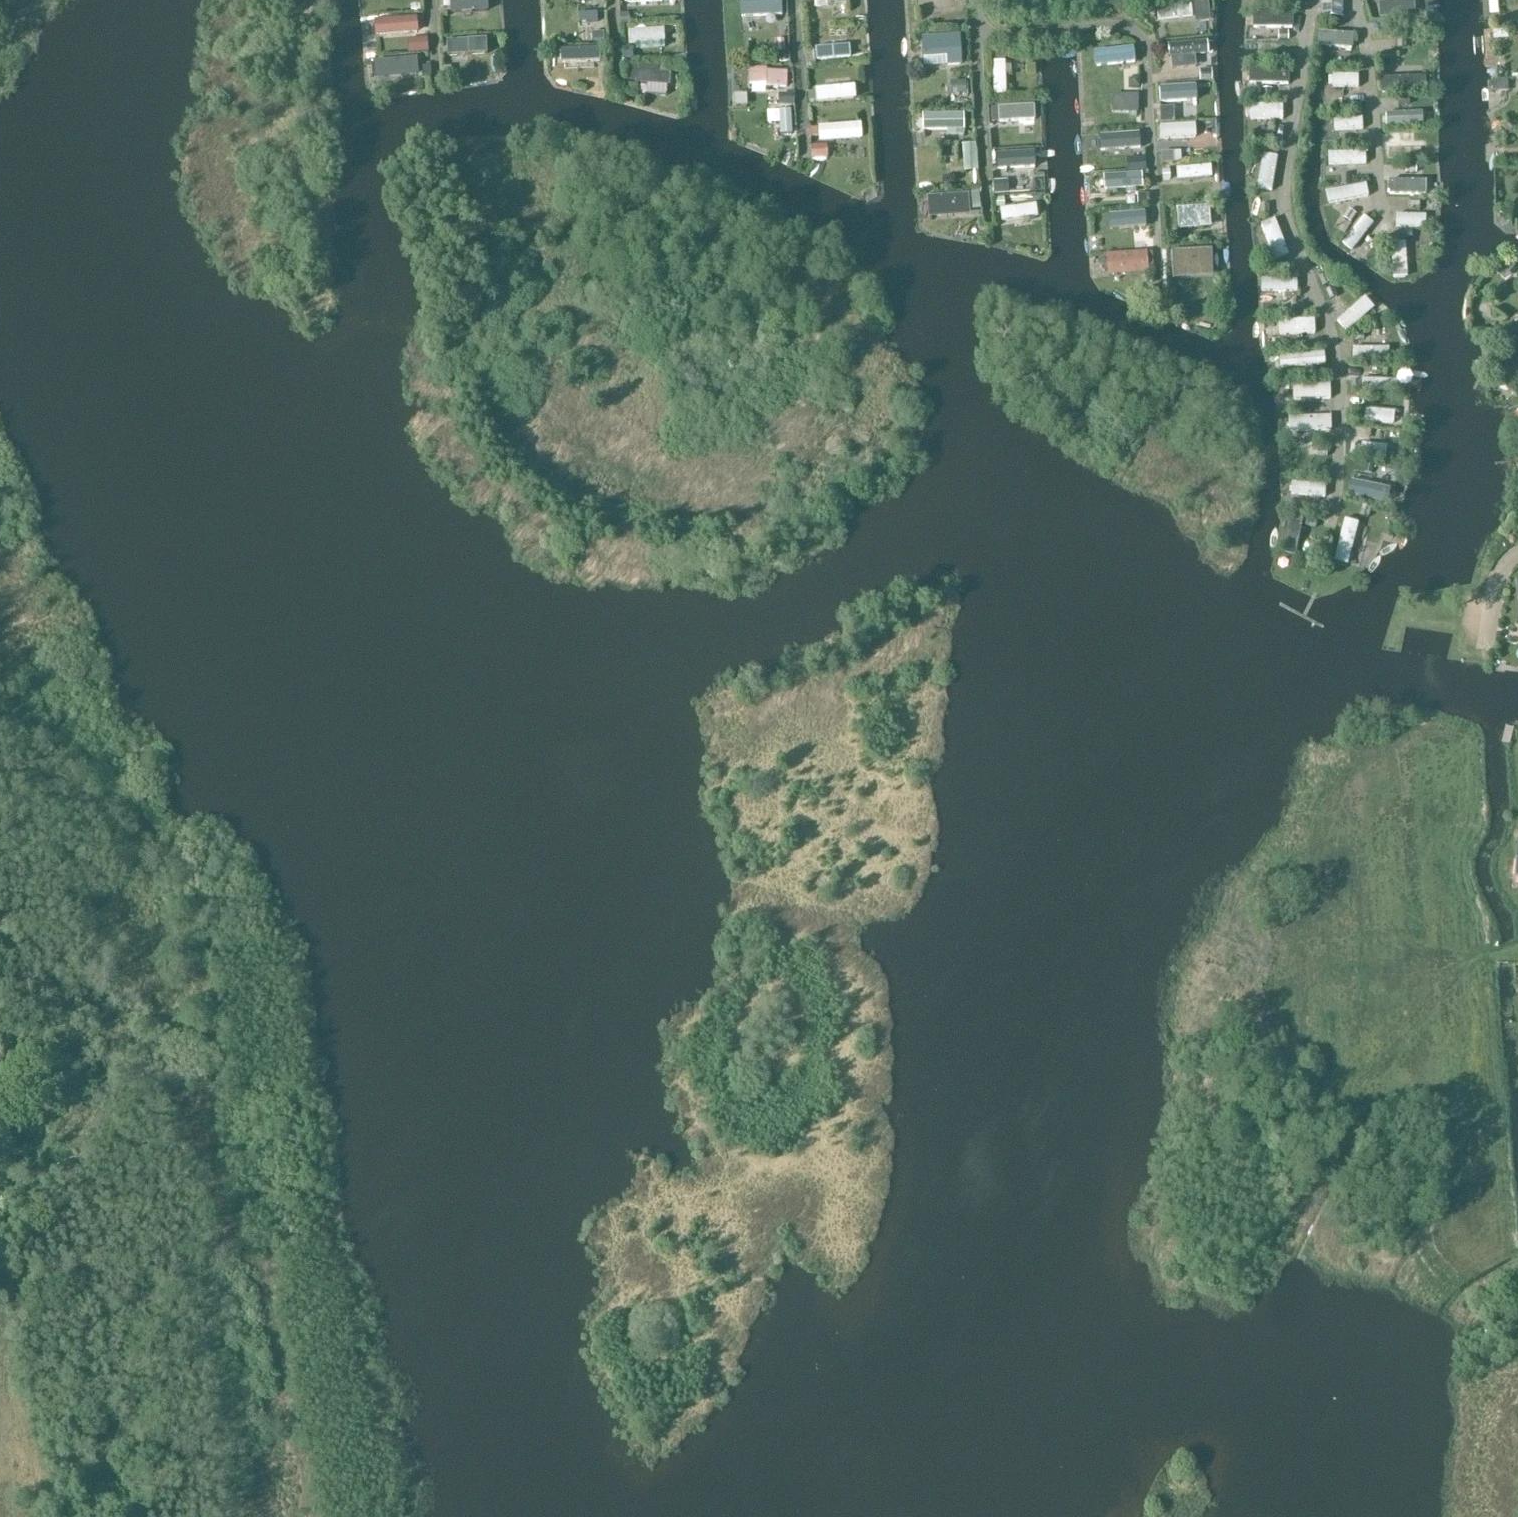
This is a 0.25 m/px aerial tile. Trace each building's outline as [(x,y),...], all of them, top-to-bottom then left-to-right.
[(1321,19),(1343,19),(1343,0),(1321,0),(1321,19)] [(1414,2),(1378,3),(1379,19),(1415,17),(1414,2)] [(1295,24),(1295,9),(1255,10),(1255,24),(1295,24)] [(1355,44),(1355,29),(1320,29),(1320,44),(1355,44)] [(1289,81),(1289,68),(1251,65),(1250,79),(1289,81)] [(1424,89),(1424,74),(1379,74),(1379,89),(1424,89)] [(1284,117),(1284,101),(1251,101),(1251,117),(1284,117)]
